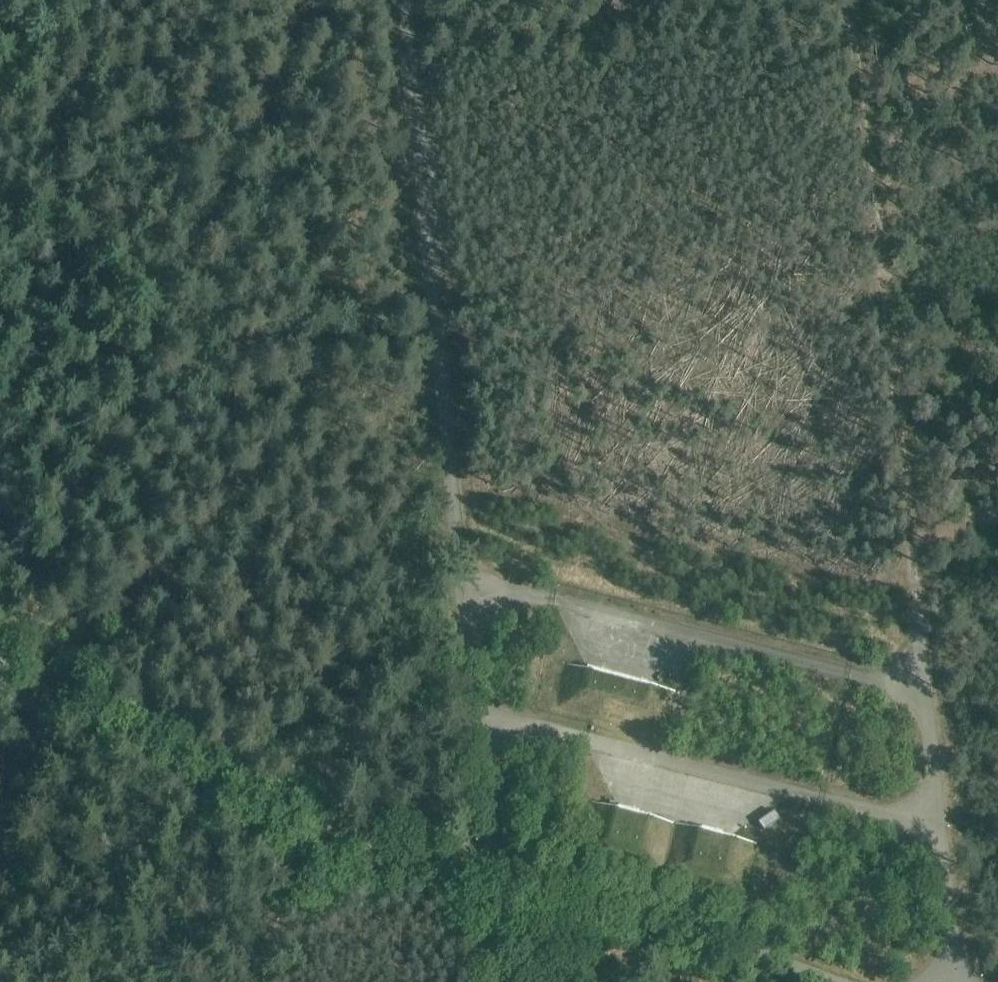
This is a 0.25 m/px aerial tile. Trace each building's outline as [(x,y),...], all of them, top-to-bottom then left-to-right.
[(647,815),(618,808),(611,838),(640,845),(647,815)] [(766,829),(783,818),(777,810),(761,821),(766,829)] [(730,836),(701,829),(693,858),(722,866),(730,836)]
